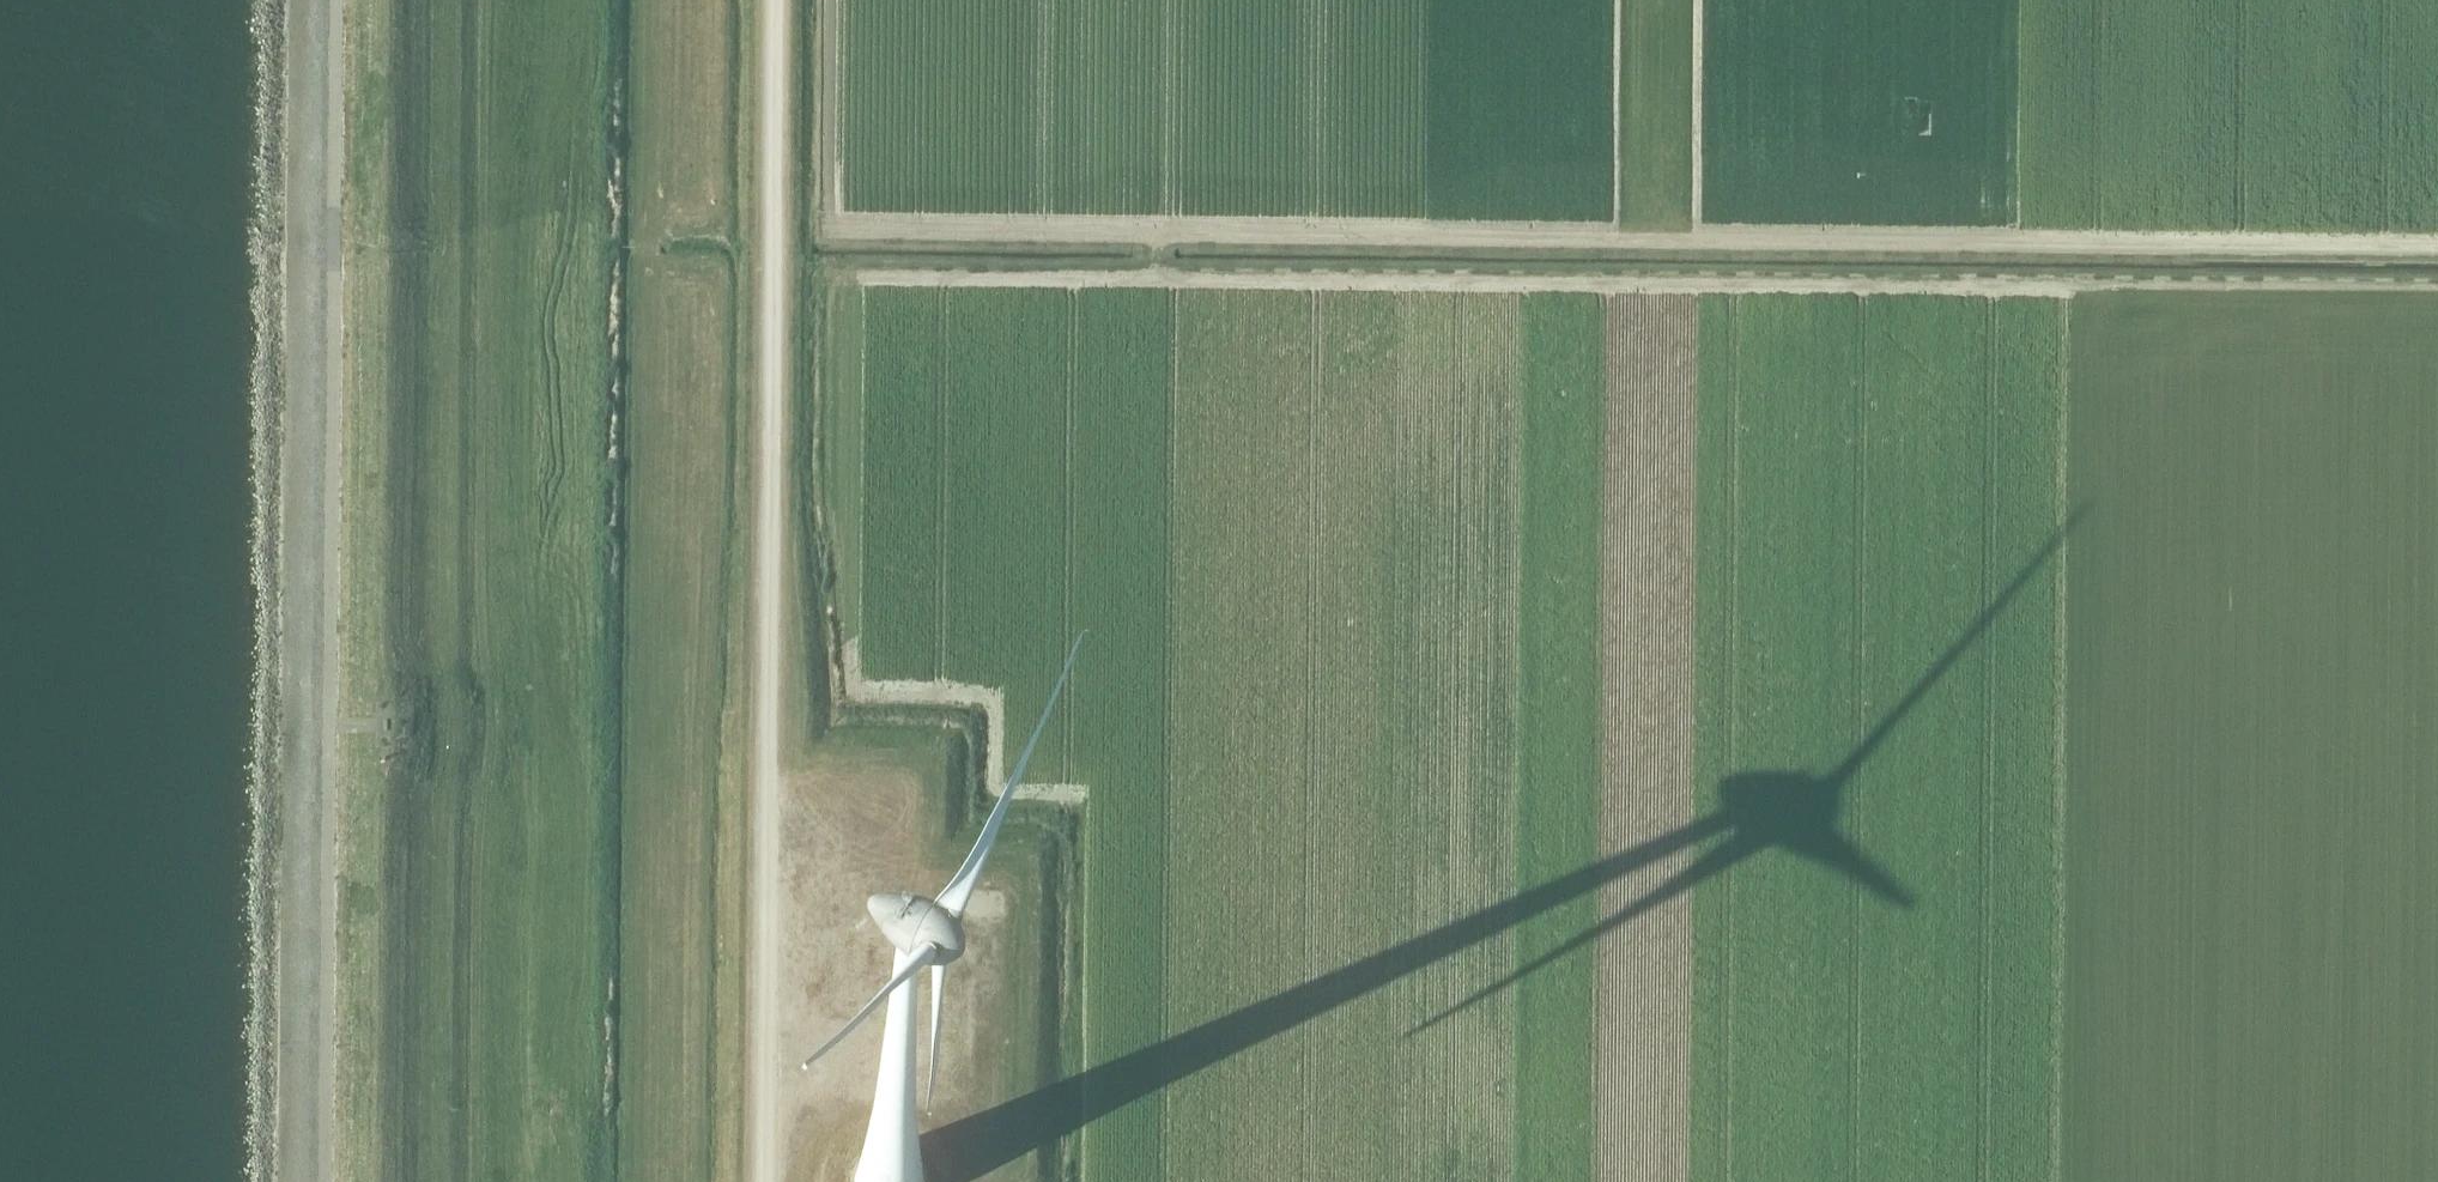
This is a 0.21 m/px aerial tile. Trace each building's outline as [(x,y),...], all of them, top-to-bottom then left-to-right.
[(849,1181),(928,1181),(926,1171),(922,1161),(914,1152),(905,1146),(894,1143),(883,1143),(872,1146),(863,1152),(855,1161),(851,1171),(849,1181)]
